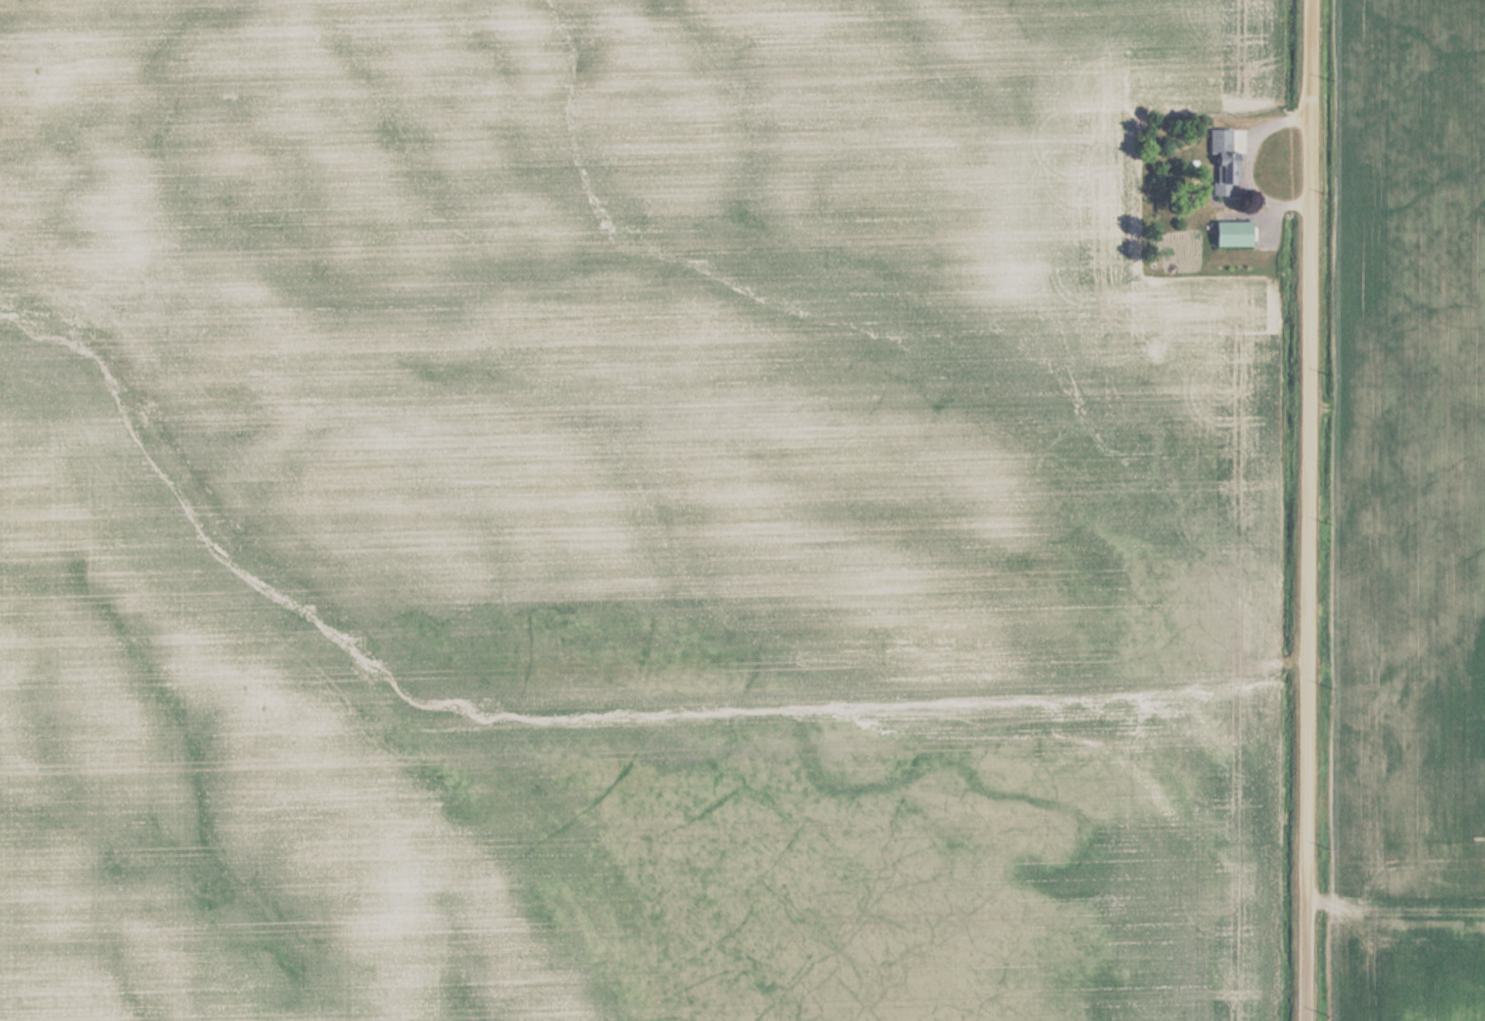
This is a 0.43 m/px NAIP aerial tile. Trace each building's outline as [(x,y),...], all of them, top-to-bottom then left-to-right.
[(1231,151),(1231,129),(1210,128),(1208,195),(1229,195),(1229,185),(1236,185),(1237,152),(1231,151)] [(1247,221),(1211,221),(1211,246),(1247,246),(1247,221)]
